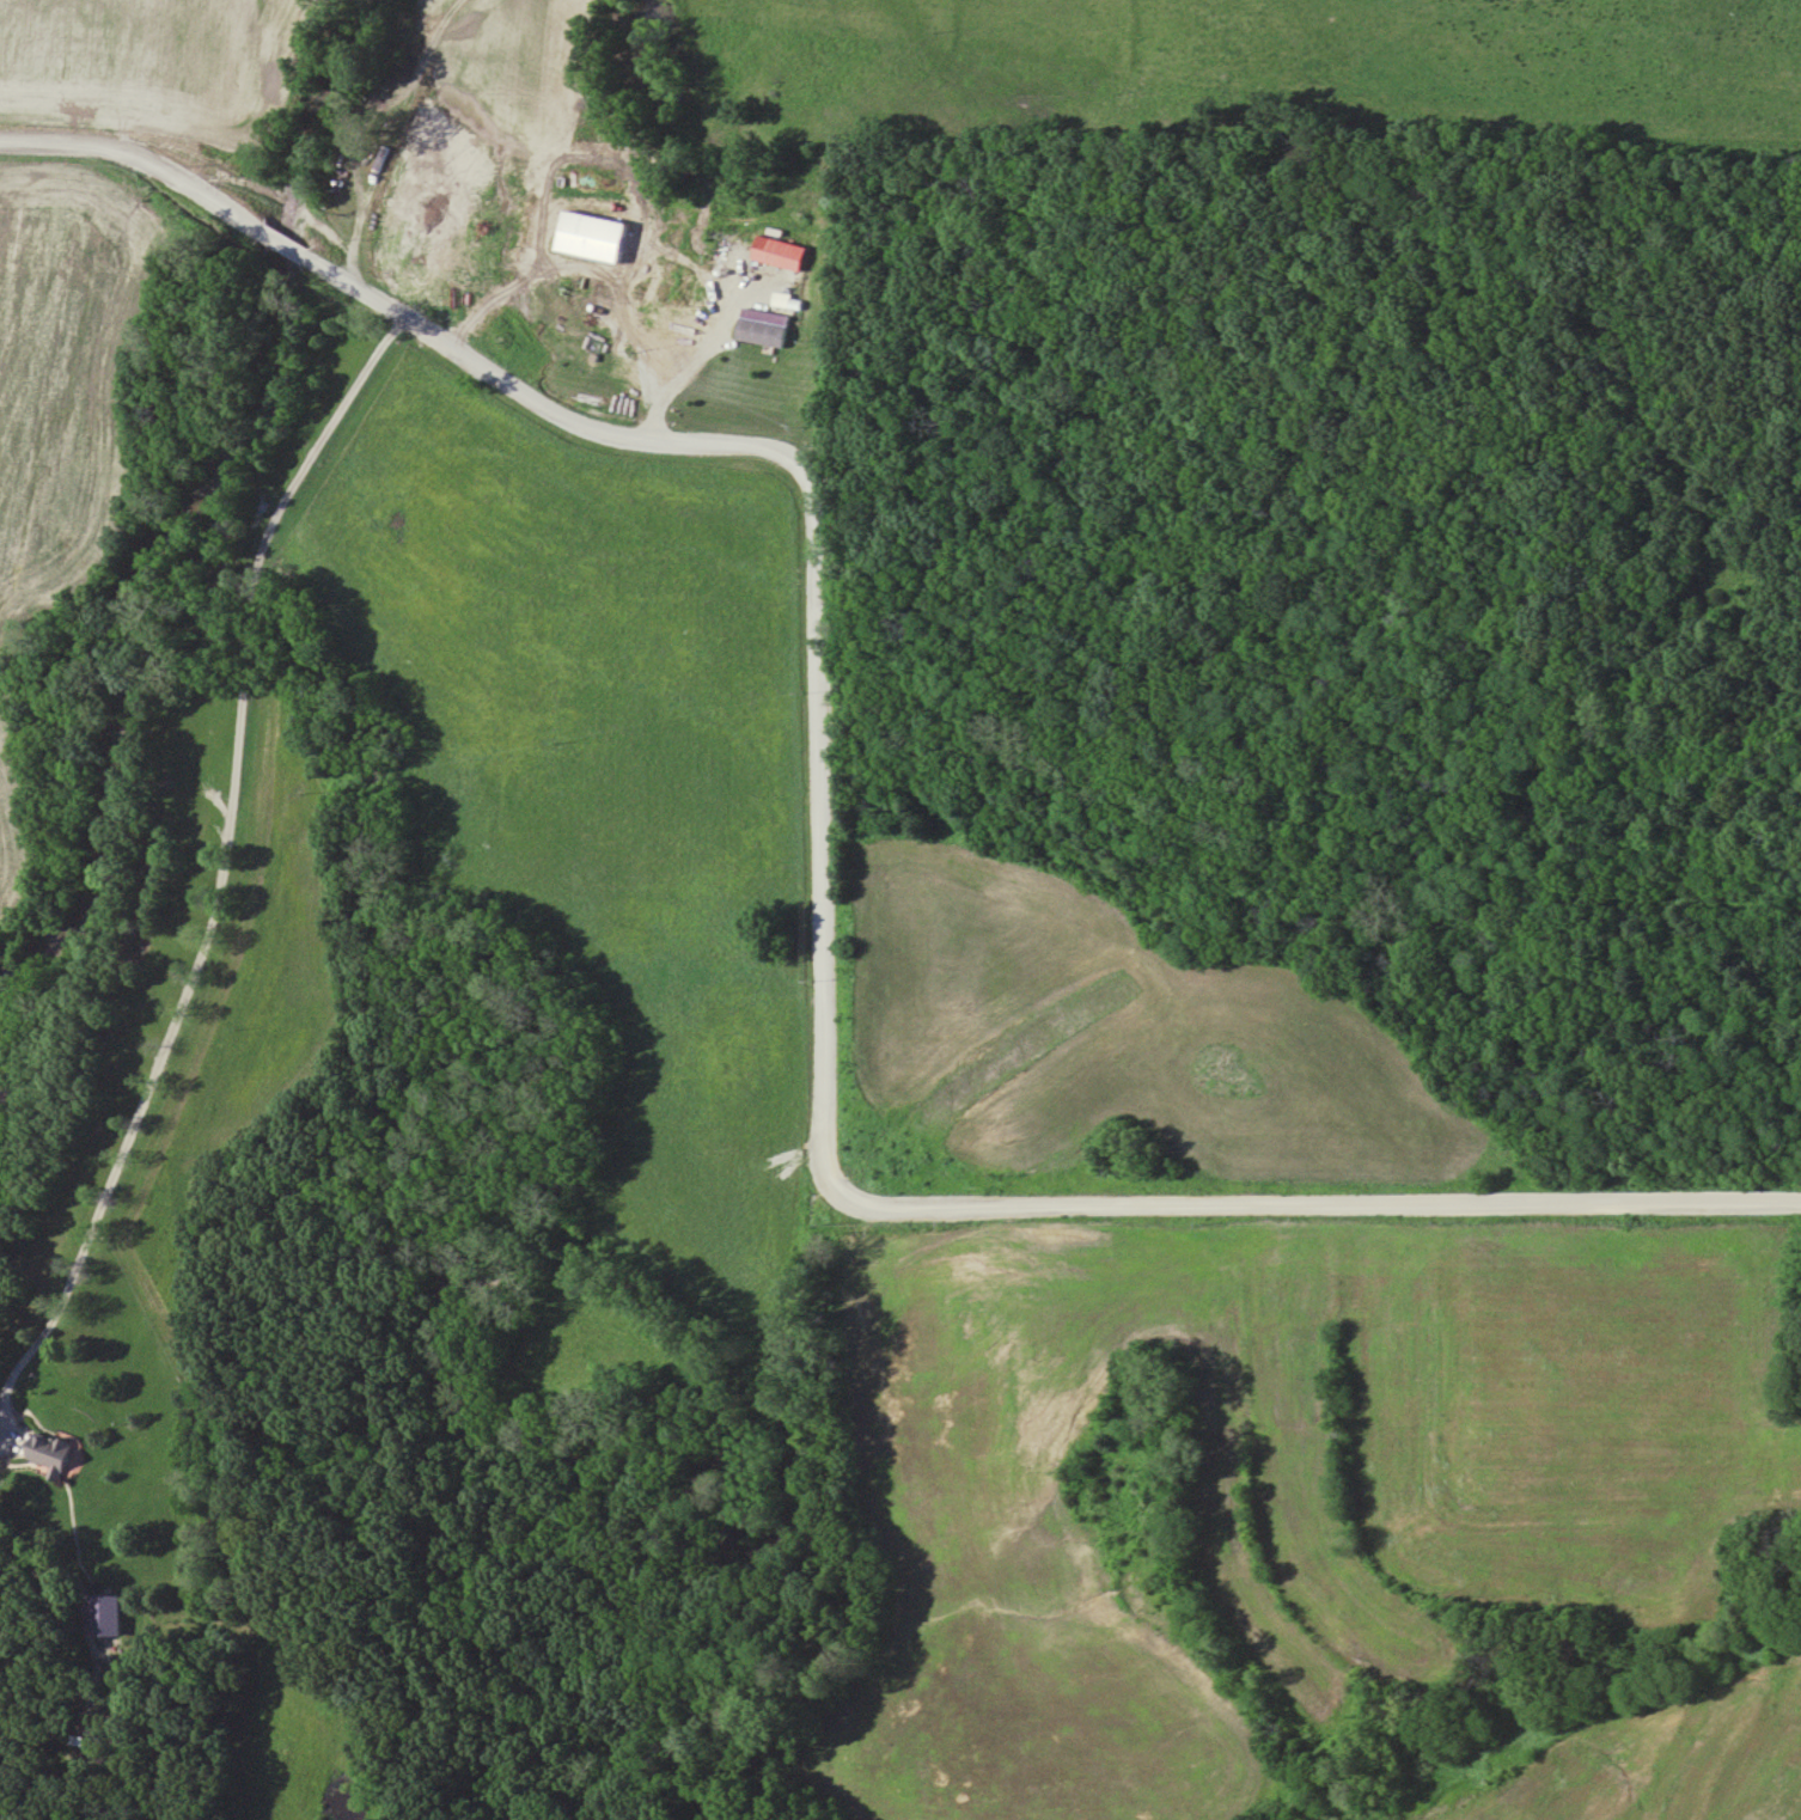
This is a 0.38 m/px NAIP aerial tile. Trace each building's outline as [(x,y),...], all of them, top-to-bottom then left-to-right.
[(754,257),(799,271),(807,247),(762,232),(754,257)] [(738,338),(785,346),(788,324),(742,316),(738,338)] [(82,1452),(51,1428),(31,1453),(53,1469),(49,1473),(59,1481),(82,1452)] [(93,1635),(126,1635),(126,1593),(93,1593),(93,1635)]
